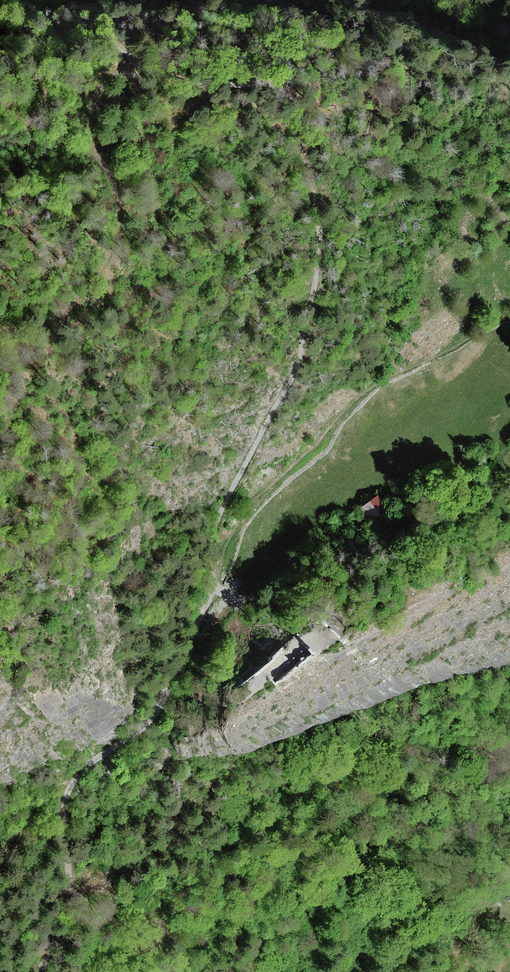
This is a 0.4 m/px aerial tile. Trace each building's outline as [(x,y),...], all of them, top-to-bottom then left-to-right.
[(371,523),(388,509),(376,494),(359,508),(371,523)]
